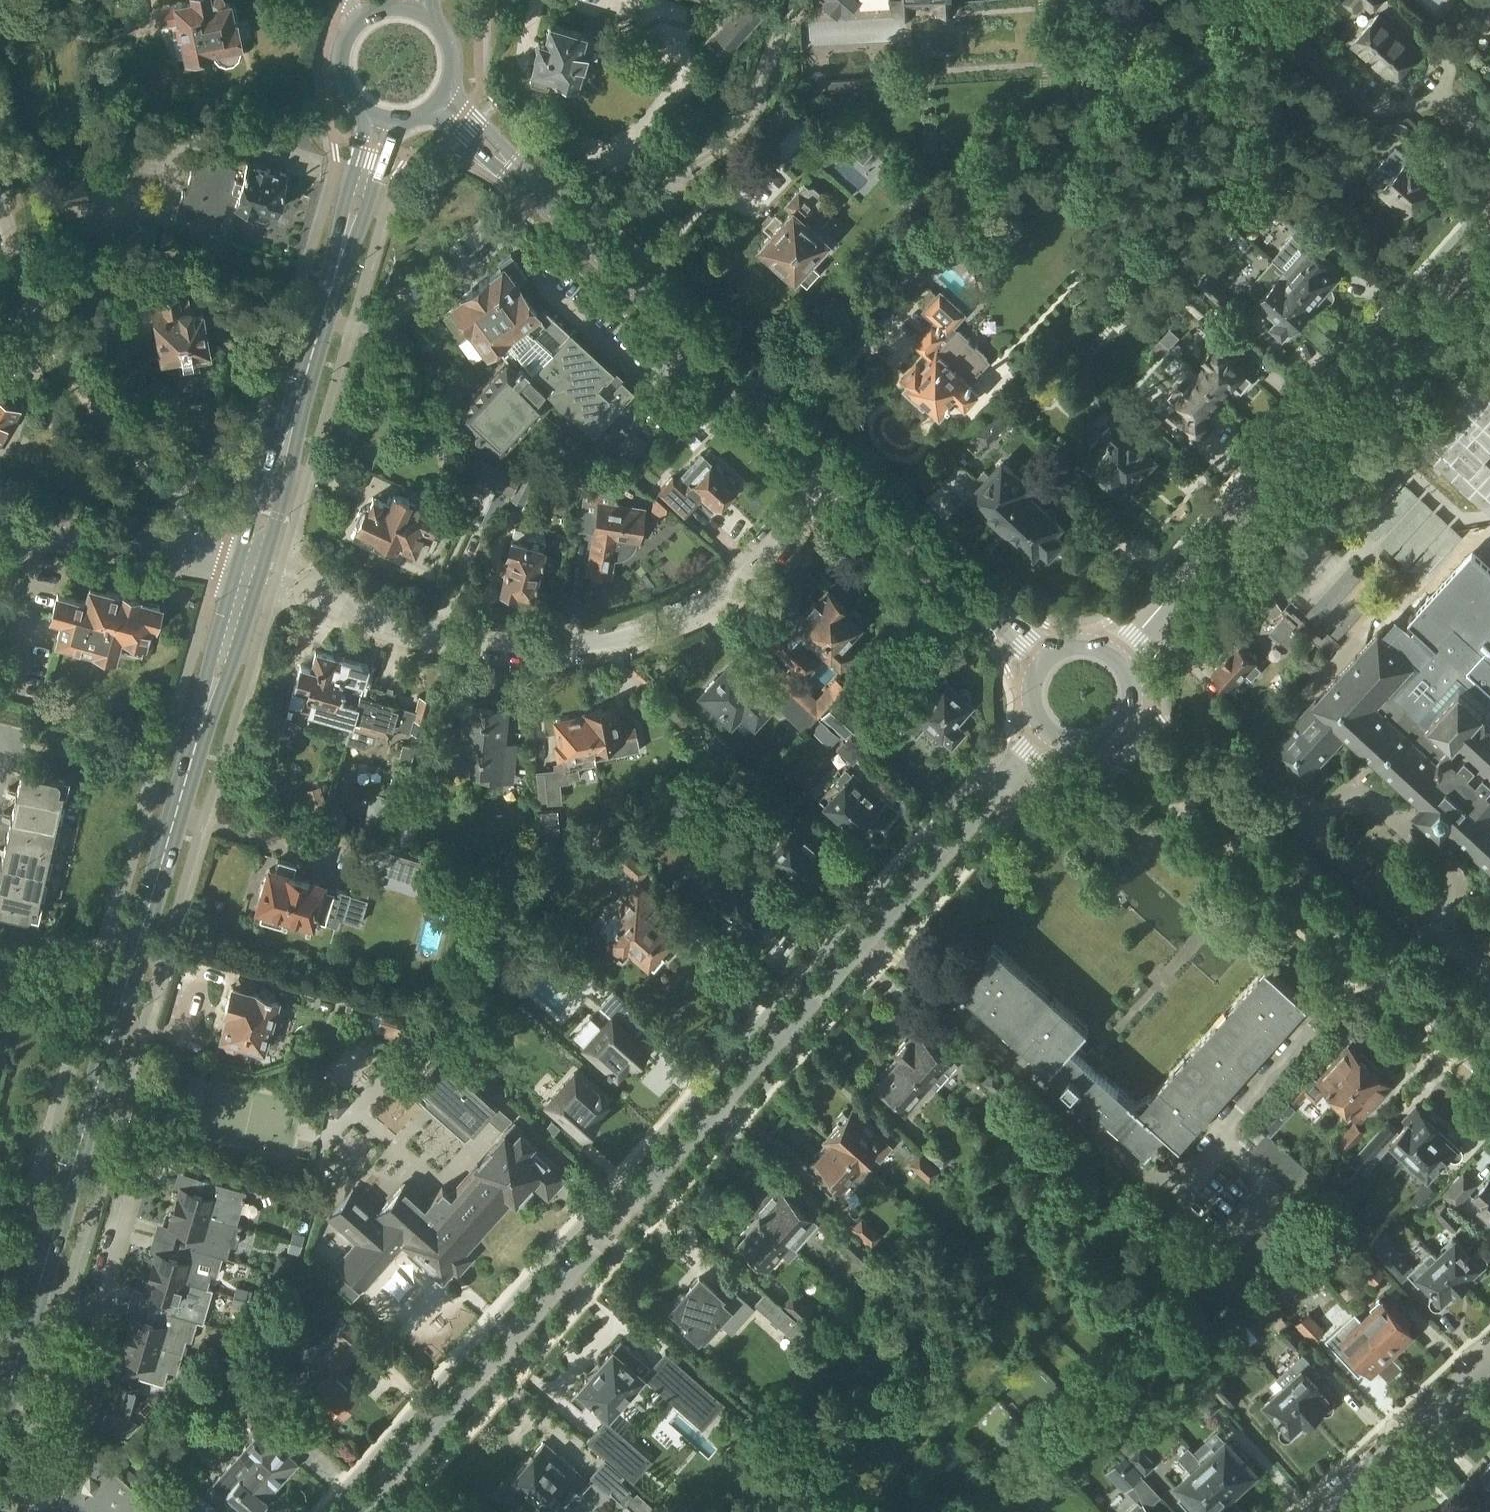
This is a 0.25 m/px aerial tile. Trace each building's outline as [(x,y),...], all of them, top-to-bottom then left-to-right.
[(185,56),(185,58),(189,57),(210,52),(210,50),(211,50),(213,56),(214,57),(218,62),(225,64),(232,62),(238,57),(240,51),(240,50),(239,44),(238,39),(234,22),(233,23),(232,21),(232,19),(234,19),(236,18),(235,10),(233,5),(232,0),(190,0),(173,4),(173,5),(163,7),(155,9),(157,19),(158,26),(168,24),(176,22),(178,23),(181,22),(183,33),(180,34),(180,35),(171,37),(176,58),(185,56)] [(762,13),(748,0),(703,0),(716,4),(716,7),(716,9),(717,12),(719,18),(721,21),(723,23),(725,25),(717,34),(732,47),(762,13)] [(810,7),(825,19),(833,10),(837,14),(849,0),(816,0),(810,7)] [(883,4),(906,2),(907,7),(926,5),(927,11),(946,10),(946,0),(883,0),(883,4)] [(1363,5),(1364,4),(1372,11),(1382,0),(1357,0),(1363,5)] [(1420,52),(1379,15),(1352,45),(1393,82),(1420,52)] [(601,41),(583,36),(584,34),(550,24),(545,40),(539,38),(535,51),(537,51),(532,72),(534,73),(530,84),(547,89),(551,76),(555,77),(555,78),(576,85),(585,54),(596,57),(601,41)] [(874,74),(875,80),(880,85),(886,84),(890,79),(889,73),(885,69),(878,69),(874,74)] [(826,76),(821,72),(815,72),(810,77),(810,84),(815,89),(822,88),(827,83),(826,76)] [(827,88),(869,85),(869,79),(827,81),(827,88)] [(1382,140),(1386,126),(1365,120),(1361,134),(1382,140)] [(1387,135),(1398,138),(1414,152),(1424,141),(1408,127),(1391,122),(1387,135)] [(859,136),(853,131),(846,139),(852,144),(859,136)] [(1408,217),(1419,204),(1424,200),(1427,195),(1436,184),(1395,148),(1367,180),(1381,192),(1380,193),(1408,217)] [(214,159),(200,155),(195,172),(192,171),(186,192),(184,191),(176,215),(191,220),(192,218),(206,222),(207,220),(221,224),(228,202),(256,211),(255,213),(257,217),(266,219),(270,218),(272,209),(277,211),(278,207),(282,206),(284,198),(282,195),(283,191),(282,191),(286,175),(239,160),(237,168),(230,166),(232,161),(215,156),(214,159)] [(797,189),(784,204),(791,211),(782,221),(774,214),(762,227),(770,234),(759,247),(762,250),(762,253),(768,259),(772,258),(780,266),(780,270),(786,276),(790,275),(793,278),(796,276),(806,285),(818,272),(808,262),(827,241),(805,221),(823,202),(818,198),(818,193),(812,187),(805,187),(802,185),(797,189)] [(1287,207),(1278,217),(1301,237),(1310,227),(1287,207)] [(173,233),(163,232),(160,247),(170,249),(173,233)] [(1311,294),(1318,299),(1320,298),(1322,300),(1326,302),(1331,301),(1335,297),(1335,292),(1333,288),(1330,286),(1339,276),(1336,273),(1337,272),(1308,245),(1285,270),(1311,294)] [(625,399),(630,403),(638,395),(544,308),(538,313),(517,286),(527,278),(510,255),(500,263),(503,268),(453,304),(455,307),(444,315),(462,340),(469,335),(482,353),(495,343),(507,359),(456,415),(498,453),(547,399),(541,394),(547,387),(595,431),(616,409),(617,408),(625,399)] [(917,259),(906,271),(921,284),(931,272),(917,259)] [(1314,304),(1318,299),(1311,294),(1285,270),(1258,300),(1278,317),(1276,321),(1274,325),(1275,330),(1279,333),(1283,334),(1288,333),(1291,329),(1292,331),(1315,305),(1314,304)] [(1244,307),(1210,276),(1200,287),(1234,318),(1244,307)] [(1183,281),(1173,292),(1200,316),(1209,306),(1183,281)] [(188,302),(186,293),(149,300),(161,363),(178,360),(180,373),(200,369),(198,356),(209,354),(200,308),(195,309),(194,300),(188,302)] [(968,339),(954,326),(955,325),(957,322),(964,314),(941,293),(925,309),(923,312),(934,323),(915,342),(927,354),(932,358),(923,368),(918,363),(904,379),(903,379),(909,384),(906,386),(919,398),(915,404),(927,415),(936,409),(941,414),(949,406),(950,407),(953,403),(952,402),(957,397),(960,399),(961,399),(968,406),(979,394),(971,387),(972,386),(974,384),(971,381),(972,380),(987,365),(990,360),(977,348),(978,347),(969,338),(968,339)] [(1160,359),(1170,348),(1161,340),(1151,351),(1160,359)] [(1196,372),(1199,375),(1221,394),(1231,383),(1242,393),(1253,380),(1234,363),(1237,359),(1217,341),(1209,350),(1210,351),(1204,358),(1207,361),(1196,372)] [(1092,369),(1078,385),(1102,406),(1116,391),(1092,369)] [(1221,394),(1199,375),(1185,392),(1178,386),(1168,397),(1175,403),(1174,404),(1178,408),(1171,416),(1182,426),(1183,424),(1197,437),(1197,440),(1199,440),(1199,438),(1211,424),(1206,421),(1206,414),(1214,405),(1213,403),(1221,394)] [(1489,508),(1489,490),(1473,474),(1489,455),(1489,393),(1476,380),(1404,461),(1476,525),(1489,508)] [(20,409),(0,398),(0,427),(4,420),(11,424),(20,409)] [(622,413),(630,403),(625,399),(617,408),(622,413)] [(977,435),(989,445),(1013,416),(1001,406),(977,435)] [(1132,485),(1155,460),(1124,432),(1126,430),(1115,420),(1090,448),(1097,454),(1089,463),(1121,491),(1128,483),(1132,485)] [(631,455),(644,441),(633,431),(620,446),(631,455)] [(595,459),(577,450),(558,486),(577,495),(595,459)] [(467,476),(502,492),(505,486),(513,469),(477,452),(467,476)] [(717,509),(737,487),(704,456),(684,478),(692,485),(686,490),(673,477),(659,492),(684,515),(702,495),(717,509)] [(626,457),(618,466),(628,474),(636,466),(626,457)] [(637,542),(642,510),(616,506),(617,503),(616,499),(614,495),(611,492),(609,490),(618,470),(600,462),(583,498),(596,503),(601,504),(589,574),(609,577),(612,559),(620,558),(627,555),(633,549),(636,541),(637,542)] [(1051,495),(1067,477),(1051,462),(1029,486),(998,520),(1035,554),(1041,547),(1050,555),(1064,540),(1055,532),(1061,525),(1030,496),(1039,485),(1049,493),(1051,495)] [(998,520),(1029,486),(1004,463),(973,497),(998,520)] [(549,503),(556,490),(523,474),(517,488),(549,503)] [(399,497),(395,495),(390,506),(373,498),(370,506),(367,506),(367,508),(361,509),(356,520),(358,527),(358,528),(376,536),(375,538),(377,539),(374,547),(390,555),(394,546),(396,547),(397,546),(415,554),(426,530),(431,532),(438,516),(409,502),(410,500),(400,496),(399,497)] [(667,508),(654,497),(650,514),(665,517),(667,508)] [(532,594),(544,548),(543,548),(545,538),(530,535),(530,532),(516,528),(509,554),(510,554),(501,588),(515,592),(515,590),(532,594)] [(1484,556),(1438,606),(1444,611),(1431,625),(1428,622),(1423,628),(1426,631),(1406,653),(1381,631),(1272,749),(1304,778),(1350,729),(1426,799),(1417,808),(1443,832),(1451,822),(1489,858),(1489,562),(1484,556)] [(121,596),(89,587),(85,602),(57,594),(51,616),(62,619),(56,640),(114,656),(116,647),(141,654),(149,623),(155,625),(156,620),(158,619),(161,612),(159,610),(160,606),(137,600),(137,599),(121,594),(121,596)] [(843,643),(860,625),(843,610),(845,608),(826,591),(792,628),(793,628),(786,635),(781,630),(769,644),(805,678),(818,665),(813,660),(822,651),(829,658),(831,656),(839,664),(851,650),(843,643)] [(1256,605),(1265,620),(1282,610),(1273,594),(1256,605)] [(1280,643),(1296,625),(1286,615),(1269,634),(1280,643)] [(1293,629),(1281,641),(1291,649),(1292,648),(1303,657),(1313,646),(1303,636),(1302,637),(1293,629)] [(1252,680),(1262,670),(1256,664),(1257,663),(1245,652),(1253,643),(1241,632),(1216,660),(1220,664),(1212,673),(1221,681),(1221,683),(1226,688),(1228,687),(1231,690),(1246,675),(1252,680)] [(346,743),(351,727),(351,724),(352,724),(357,705),(356,705),(360,694),(361,694),(369,667),(315,652),(311,668),(301,665),(289,706),(344,721),(338,739),(346,742),(346,743)] [(772,702),(732,664),(719,677),(718,676),(701,693),(730,721),(741,710),(753,722),(772,702)] [(778,664),(770,672),(785,686),(793,678),(778,664)] [(951,742),(962,729),(954,722),(970,703),(943,679),(913,712),(940,737),(942,735),(951,742)] [(810,711),(786,688),(775,699),(799,723),(810,711)] [(393,703),(395,694),(383,690),(380,699),(361,694),(360,694),(356,705),(357,705),(352,724),(351,724),(351,727),(346,743),(365,748),(374,743),(377,734),(391,738),(400,705),(393,703)] [(426,722),(431,701),(420,699),(415,719),(426,722)] [(862,720),(837,699),(820,718),(845,739),(862,720)] [(479,773),(485,708),(464,706),(460,745),(448,744),(446,763),(458,765),(458,771),(479,773)] [(586,713),(594,753),(595,759),(613,755),(611,744),(625,741),(626,745),(638,743),(635,726),(619,729),(614,707),(586,713)] [(485,708),(479,773),(478,779),(499,781),(501,766),(513,767),(514,749),(503,748),(506,710),(485,708)] [(596,764),(594,753),(586,713),(585,713),(586,717),(569,720),(568,718),(556,721),(561,745),(557,746),(560,761),(553,763),(554,769),(535,771),(537,802),(546,801),(546,803),(561,801),(560,783),(570,782),(569,779),(580,777),(578,767),(596,764)] [(423,736),(426,722),(415,719),(412,733),(423,736)] [(821,720),(812,730),(830,747),(839,737),(821,720)] [(712,733),(702,744),(719,759),(729,748),(712,733)] [(410,767),(416,747),(393,741),(387,761),(410,767)] [(836,749),(851,763),(858,755),(843,741),(836,749)] [(16,790),(64,801),(70,778),(21,767),(16,790)] [(855,831),(881,802),(845,769),(827,790),(833,796),(825,805),(855,831)] [(236,783),(232,794),(243,797),(246,786),(236,783)] [(325,807),(320,786),(304,790),(310,811),(325,807)] [(373,786),(362,829),(388,836),(399,792),(373,786)] [(59,824),(64,801),(16,790),(11,813),(59,824)] [(793,806),(774,790),(761,805),(779,822),(793,806)] [(54,847),(59,824),(11,813),(6,836),(54,847)] [(393,841),(406,845),(414,822),(401,818),(393,841)] [(797,889),(825,859),(784,823),(776,833),(783,839),(770,853),(790,871),(784,877),(797,889)] [(629,834),(622,827),(613,838),(620,845),(629,834)] [(49,870),(54,847),(6,836),(1,859),(49,870)] [(603,852),(638,882),(646,872),(612,843),(603,852)] [(369,890),(377,892),(383,873),(394,877),(401,855),(366,844),(352,884),(369,890)] [(49,870),(1,859),(0,862),(0,883),(44,893),(49,870)] [(281,927),(285,916),(310,923),(312,919),(336,926),(338,918),(342,919),(349,895),(350,893),(322,885),(293,876),(296,865),(278,859),(274,871),(270,869),(259,908),(263,909),(260,920),(281,927)] [(754,893),(753,894),(735,878),(730,882),(715,868),(698,887),(711,899),(729,915),(722,924),(747,947),(755,938),(758,941),(767,930),(772,931),(778,924),(776,919),(779,917),(766,905),(767,904),(754,893)] [(38,917),(44,893),(0,883),(0,909),(38,917)] [(350,893),(349,895),(366,900),(369,890),(352,884),(350,893)] [(658,953),(671,938),(643,913),(653,901),(639,889),(618,912),(625,919),(607,940),(623,954),(628,948),(647,966),(649,964),(653,968),(662,957),(658,953)] [(993,942),(957,983),(958,984),(960,982),(1053,1066),(1051,1067),(1052,1069),(1054,1067),(1066,1077),(1064,1080),(1074,1089),(1076,1087),(1147,1151),(1150,1148),(1153,1151),(1164,1139),(1162,1136),(1167,1131),(1182,1144),(1183,1142),(1181,1141),(1306,1001),(1307,1003),(1308,1002),(1268,964),(1266,966),(1268,968),(1143,1107),(1131,1096),(1130,1098),(1095,1066),(1101,1060),(1090,1051),(1087,1053),(1076,1043),(1089,1028),(1088,1026),(1086,1028),(993,945),(995,943),(993,942)] [(578,989),(592,973),(571,954),(557,970),(578,989)] [(253,993),(255,985),(239,979),(236,988),(232,987),(225,1014),(228,1015),(222,1038),(226,1039),(225,1043),(227,1047),(234,1049),(237,1046),(238,1043),(262,1050),(275,1007),(278,1005),(279,1001),(274,999),(275,996),(261,992),(260,995),(253,993)] [(602,1026),(591,1017),(590,1016),(574,1035),(617,1074),(629,1060),(633,1063),(647,1047),(643,1044),(635,1037),(649,1021),(614,991),(600,1006),(611,1016),(602,1026)] [(382,1008),(376,1030),(410,1040),(416,1017),(382,1008)] [(936,1043),(933,1047),(916,1032),(907,1042),(906,1041),(896,1053),(899,1056),(898,1057),(935,1089),(949,1074),(958,1064),(949,1056),(950,1055),(936,1043)] [(395,1045),(407,1048),(409,1040),(397,1037),(395,1045)] [(1340,1100),(1371,1065),(1352,1048),(1320,1082),(1308,1071),(1288,1092),(1300,1104),(1308,1096),(1316,1103),(1329,1090),(1340,1100)] [(512,1119),(440,1056),(413,1087),(428,1100),(424,1104),(464,1140),(485,1117),(501,1131),(512,1119)] [(935,1089),(898,1057),(880,1078),(882,1079),(880,1082),(874,1089),(899,1112),(906,1104),(906,1105),(918,1091),(927,1099),(935,1089)] [(1371,1065),(1340,1100),(1359,1117),(1390,1083),(1371,1065)] [(984,1082),(1004,1100),(1014,1088),(993,1071),(984,1082)] [(547,1103),(583,1134),(597,1119),(593,1116),(606,1101),(599,1095),(599,1094),(597,1092),(596,1093),(573,1073),(547,1103)] [(1255,1124),(1265,1133),(1270,1137),(1294,1111),(1280,1098),(1255,1124)] [(1410,1159),(1439,1127),(1420,1109),(1399,1132),(1389,1122),(1354,1160),(1364,1169),(1365,1168),(1367,1169),(1391,1141),(1410,1159)] [(882,1138),(852,1110),(848,1114),(844,1110),(836,1119),(840,1123),(829,1136),(831,1138),(837,1144),(860,1164),(870,1153),(879,1161),(892,1147),(882,1138)] [(560,1127),(552,1120),(546,1127),(554,1135),(560,1127)] [(1351,1150),(1366,1133),(1354,1122),(1339,1139),(1351,1150)] [(1256,1144),(1265,1133),(1255,1124),(1246,1135),(1256,1144)] [(352,1188),(325,1217),(355,1245),(338,1263),(365,1287),(405,1242),(432,1267),(430,1269),(443,1280),(454,1268),(458,1272),(471,1257),(463,1249),(511,1195),(516,1198),(532,1180),(537,1185),(556,1165),(532,1143),(532,1142),(520,1131),(519,1133),(512,1126),(451,1194),(443,1186),(427,1204),(404,1183),(378,1211),(352,1188)] [(1439,1127),(1410,1159),(1429,1176),(1448,1155),(1452,1158),(1456,1160),(1460,1159),(1463,1155),(1464,1151),(1461,1147),(1439,1127)] [(1259,1159),(1275,1142),(1270,1137),(1265,1133),(1256,1144),(1250,1151),(1259,1159)] [(869,1173),(860,1164),(837,1144),(831,1138),(814,1157),(817,1159),(815,1161),(827,1172),(824,1176),(825,1177),(819,1184),(831,1194),(837,1187),(838,1188),(850,1175),(859,1183),(869,1173)] [(1269,1168),(1285,1150),(1275,1142),(1259,1159),(1269,1168)] [(1279,1177),(1295,1159),(1285,1150),(1269,1168),(1279,1177)] [(931,1181),(939,1172),(920,1155),(912,1164),(931,1181)] [(1288,1185),(1304,1168),(1295,1159),(1279,1177),(1288,1185)] [(1298,1194),(1314,1176),(1304,1168),(1288,1185),(1298,1194)] [(1464,1171),(1442,1195),(1457,1208),(1479,1184),(1464,1171)] [(1290,1203),(1308,1219),(1332,1192),(1314,1176),(1298,1194),(1290,1203)] [(182,1188),(176,1208),(232,1223),(237,1225),(246,1192),(205,1180),(201,1193),(182,1188)] [(1474,1198),(1482,1206),(1481,1207),(1489,1216),(1489,1180),(1474,1198)] [(1425,1206),(1439,1191),(1428,1181),(1414,1196),(1425,1206)] [(796,1248),(800,1243),(818,1223),(778,1188),(757,1212),(758,1212),(757,1213),(796,1248)] [(1463,1222),(1446,1205),(1436,1214),(1452,1231),(1463,1222)] [(180,1244),(180,1245),(227,1259),(231,1245),(236,1247),(242,1226),(237,1225),(232,1223),(176,1208),(170,1228),(189,1233),(185,1246),(180,1244)] [(796,1248),(757,1213),(757,1214),(759,1216),(753,1222),(753,1221),(740,1235),(743,1238),(740,1241),(754,1253),(747,1260),(759,1270),(765,1263),(766,1264),(778,1251),(788,1261),(797,1251),(795,1249),(796,1248)] [(881,1236),(861,1217),(850,1228),(871,1247),(881,1236)] [(290,1241),(302,1244),(305,1235),(293,1232),(290,1241)] [(837,1244),(871,1275),(881,1263),(847,1232),(837,1244)] [(1437,1258),(1464,1287),(1487,1266),(1488,1262),(1487,1258),(1484,1255),(1480,1253),(1476,1254),(1473,1257),(1456,1239),(1437,1258)] [(298,1256),(302,1244),(290,1241),(287,1252),(298,1256)] [(227,1259),(180,1245),(176,1258),(157,1253),(151,1273),(212,1290),(207,1288),(211,1276),(216,1277),(222,1258),(227,1259)] [(1412,1269),(1396,1252),(1385,1263),(1400,1280),(1412,1269)] [(283,1270),(290,1266),(292,1258),(278,1254),(274,1268),(283,1270)] [(1370,1256),(1357,1268),(1373,1285),(1386,1273),(1370,1256)] [(1442,1308),(1464,1287),(1437,1258),(1418,1275),(1435,1293),(1431,1296),(1430,1300),(1431,1305),(1434,1308),(1438,1309),(1442,1308)] [(206,1310),(212,1290),(151,1273),(146,1293),(165,1298),(161,1311),(156,1309),(156,1310),(198,1321),(201,1309),(206,1310)] [(359,1292),(339,1275),(333,1283),(352,1300),(359,1292)] [(731,1334),(746,1316),(746,1318),(754,1308),(725,1283),(716,1293),(699,1278),(673,1308),(691,1324),(688,1327),(699,1336),(701,1333),(704,1335),(717,1321),(731,1334)] [(233,1296),(245,1300),(248,1290),(236,1286),(233,1296)] [(765,1293),(754,1305),(799,1345),(810,1333),(765,1293)] [(782,1305),(802,1323),(812,1312),(792,1293),(782,1305)] [(242,1310),(245,1300),(233,1296),(231,1306),(242,1310)] [(1363,1320),(1391,1351),(1411,1333),(1405,1325),(1408,1322),(1393,1307),(1390,1310),(1380,1298),(1370,1307),(1373,1311),(1363,1320)] [(192,1342),(198,1321),(156,1310),(152,1323),(133,1317),(127,1337),(183,1353),(186,1340),(192,1342)] [(1311,1342),(1325,1330),(1309,1312),(1295,1324),(1311,1342)] [(1372,1369),(1391,1351),(1363,1320),(1344,1338),(1360,1356),(1358,1360),(1358,1365),(1362,1369),(1366,1370),(1371,1368),(1372,1369)] [(1304,1340),(1289,1324),(1279,1334),(1295,1349),(1304,1340)] [(366,1361),(375,1351),(349,1328),(340,1338),(343,1341),(327,1359),(317,1351),(308,1362),(317,1370),(300,1390),(314,1403),(322,1393),(343,1412),(357,1397),(334,1376),(356,1352),(366,1361)] [(121,1357),(126,1359),(119,1383),(114,1381),(107,1407),(129,1413),(140,1378),(164,1385),(168,1371),(177,1373),(183,1353),(127,1337),(121,1357)] [(625,1393),(650,1365),(620,1339),(577,1388),(568,1398),(581,1409),(590,1399),(607,1414),(625,1393)] [(204,1347),(196,1357),(208,1360),(217,1350),(204,1347)] [(1334,1400),(1314,1378),(1321,1372),(1304,1353),(1277,1377),(1285,1385),(1315,1418),(1322,1411),(1327,1413),(1331,1413),(1335,1409),(1336,1405),(1334,1401),(1334,1400)] [(276,1384),(276,1370),(259,1371),(259,1384),(276,1384)] [(1241,1398),(1226,1382),(1217,1390),(1232,1406),(1241,1398)] [(1292,1439),(1315,1418),(1285,1385),(1266,1403),(1285,1424),(1282,1427),(1280,1431),(1280,1436),(1283,1439),(1288,1440),(1292,1439)] [(1195,1398),(1211,1416),(1222,1406),(1206,1388),(1195,1398)] [(233,1498),(249,1511),(254,1511),(297,1464),(281,1449),(298,1429),(262,1398),(244,1419),(258,1432),(205,1490),(224,1507),(233,1498)] [(134,1420),(105,1412),(100,1427),(128,1436),(139,1424),(134,1420)] [(615,1431),(614,1433),(606,1426),(591,1444),(630,1478),(638,1468),(625,1457),(634,1448),(633,1447),(632,1448),(623,1441),(625,1440),(624,1439),(623,1441),(615,1433),(616,1432),(615,1431)] [(1146,1475),(1157,1465),(1141,1447),(1140,1448),(1131,1437),(1121,1447),(1130,1457),(1146,1475)] [(1204,1463),(1231,1493),(1255,1472),(1227,1441),(1204,1463)] [(543,1444),(494,1498),(500,1503),(499,1504),(505,1509),(506,1509),(510,1511),(512,1511),(524,1499),(536,1510),(534,1511),(535,1511),(563,1511),(570,1505),(571,1506),(572,1507),(574,1507),(576,1507),(577,1507),(578,1507),(579,1506),(581,1505),(581,1503),(582,1502),(583,1499),(582,1497),(582,1496),(582,1495),(580,1494),(589,1484),(543,1444)] [(1231,1493),(1204,1463),(1189,1446),(1178,1457),(1189,1468),(1176,1480),(1187,1492),(1180,1500),(1191,1511),(1196,1511),(1201,1507),(1205,1511),(1211,1511),(1231,1493)] [(144,1499),(113,1471),(88,1448),(67,1471),(66,1473),(58,1503),(69,1506),(69,1511),(140,1511),(146,1501),(144,1499)] [(1147,1510),(1161,1497),(1121,1454),(1107,1467),(1108,1467),(1106,1469),(1136,1502),(1125,1511),(1149,1511),(1147,1510)] [(590,1476),(609,1493),(610,1493),(625,1506),(626,1505),(634,1511),(649,1511),(653,1508),(637,1493),(635,1495),(620,1481),(623,1477),(604,1460),(590,1476)] [(113,1471),(144,1499),(150,1492),(144,1487),(147,1485),(121,1462),(113,1471)] [(1483,1470),(1484,1472),(1481,1475),(1489,1483),(1489,1463),(1483,1470)]
